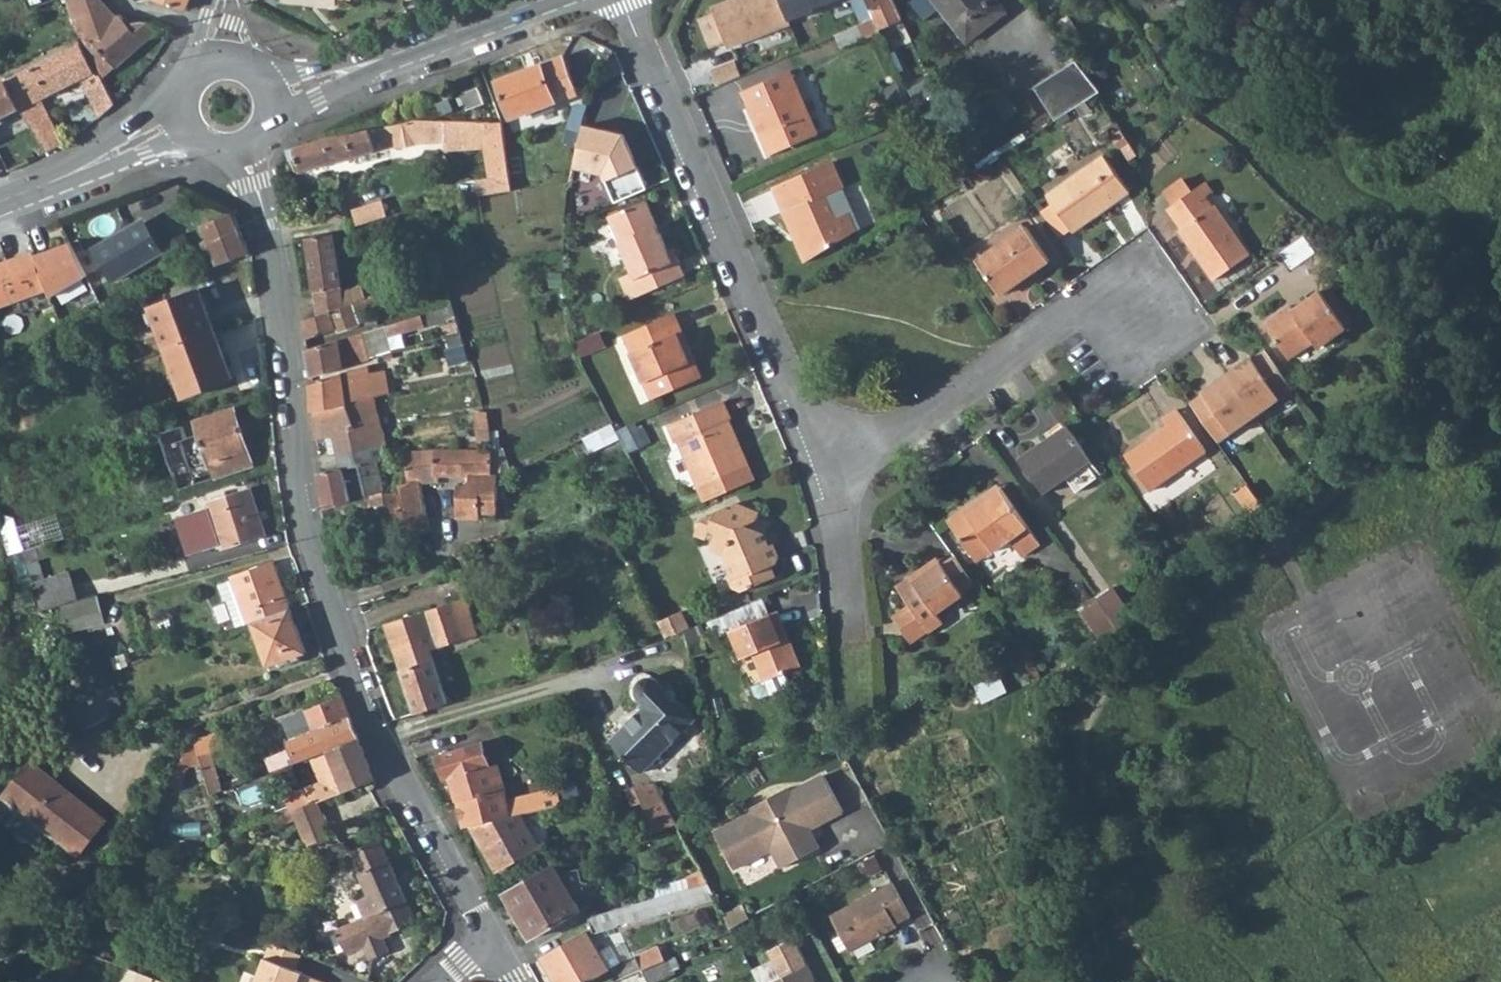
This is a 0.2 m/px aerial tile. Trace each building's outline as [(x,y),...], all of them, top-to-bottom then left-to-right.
[(71,11),(73,16),(104,4),(100,0),(68,0),(71,11)] [(185,12),(189,0),(157,0),(185,12)] [(731,1),(698,13),(700,19),(686,23),(697,53),(710,48),(712,52),(775,28),(764,0),(753,0),(734,7),(731,1)] [(880,30),(902,19),(893,0),(867,0),(880,30)] [(995,0),(932,0),(967,45),(1006,14),(995,0)] [(130,56),(106,28),(118,17),(113,11),(108,16),(104,4),(73,16),(78,27),(80,33),(82,37),(83,37),(104,77),(115,67),(116,69),(130,56)] [(130,56),(141,46),(162,27),(144,22),(134,24),(131,27),(120,15),(118,17),(106,28),(130,56)] [(39,100),(81,79),(95,105),(100,102),(105,113),(108,110),(114,104),(99,74),(96,75),(92,72),(80,44),(6,80),(19,109),(48,153),(50,151),(59,146),(66,142),(39,100)] [(578,92),(563,55),(499,80),(512,117),(578,92)] [(1038,127),(1097,92),(1081,68),(1073,59),(1017,90),(1038,127)] [(718,65),(720,77),(742,74),(740,62),(718,65)] [(817,132),(788,68),(740,89),(768,154),(817,132)] [(19,109),(6,80),(0,83),(0,119),(19,109)] [(486,102),(479,87),(463,94),(468,109),(486,102)] [(367,153),(378,150),(418,141),(504,141),(501,124),(460,120),(416,120),(323,137),(296,145),(302,168),(367,153)] [(581,123),(571,166),(601,172),(612,200),(646,186),(621,132),(581,123)] [(290,150),(296,170),(302,168),(296,145),(290,150)] [(367,153),(369,160),(380,157),(378,150),(367,153)] [(1130,192),(1105,154),(1047,194),(1071,230),(1130,192)] [(843,184),(830,157),(770,184),(800,252),(857,226),(850,209),(857,206),(847,182),(843,184)] [(477,178),(480,194),(512,189),(510,173),(477,178)] [(1213,188),(1205,178),(1169,203),(1184,225),(1181,227),(1216,278),(1251,254),(1216,203),(1214,204),(1206,193),(1213,188)] [(372,197),(354,204),(359,222),(378,216),(372,197)] [(667,249),(644,198),(607,216),(631,271),(617,277),(627,300),(684,275),(672,247),(667,249)] [(207,240),(217,266),(248,254),(231,214),(201,226),(207,240)] [(131,224),(136,232),(151,223),(146,215),(131,224)] [(136,232),(131,224),(96,246),(116,280),(168,251),(151,223),(136,232)] [(1049,261),(1025,225),(976,258),(1001,294),(1049,261)] [(335,233),(308,238),(319,316),(369,299),(380,295),(377,284),(365,289),(363,286),(344,291),(337,243),(342,241),(340,234),(336,234),(335,233)] [(34,250),(0,263),(0,305),(48,287),(34,250)] [(398,297),(399,299),(425,291),(421,280),(396,289),(398,297)] [(1294,311),(1290,307),(1264,326),(1288,362),(1314,345),(1318,351),(1354,327),(1328,288),(1294,311)] [(199,289),(151,307),(165,348),(215,329),(199,289)] [(396,289),(380,295),(369,299),(371,307),(398,297),(396,289)] [(371,307),(369,299),(319,316),(304,320),(305,339),(306,338),(333,329),(340,331),(375,318),(371,307)] [(386,322),(389,332),(448,315),(454,332),(462,330),(453,302),(386,322)] [(623,334),(651,397),(695,377),(675,332),(681,329),(673,311),(623,334)] [(182,395),(233,377),(215,329),(165,348),(182,395)] [(681,329),(675,332),(695,377),(701,375),(681,329)] [(368,356),(360,330),(309,348),(306,350),(311,376),(368,356)] [(444,335),(453,364),(470,360),(462,330),(454,332),(444,335)] [(1249,354),(1239,361),(1271,406),(1292,391),(1262,348),(1251,357),(1249,354)] [(1239,361),(1216,378),(1248,425),(1270,409),(1269,408),(1271,406),(1239,361)] [(370,367),(368,362),(310,383),(312,409),(312,410),(374,394),(390,384),(388,365),(370,367)] [(1205,390),(1190,400),(1220,442),(1238,429),(1239,431),(1248,425),(1216,378),(1202,387),(1205,390)] [(331,454),(384,439),(374,394),(312,410),(320,456),(320,457),(331,454)] [(721,401),(669,424),(676,444),(679,443),(705,502),(755,481),(740,449),(735,451),(722,422),(727,420),(730,419),(721,401)] [(1163,417),(1168,424),(1125,454),(1150,489),(1206,450),(1177,407),(1163,417)] [(187,423),(165,430),(169,441),(164,443),(178,488),(253,465),(234,408),(196,420),(199,432),(191,434),(187,423)] [(491,443),(487,410),(476,411),(479,445),(491,443)] [(727,420),(722,422),(735,451),(740,449),(727,420)] [(1068,423),(1021,455),(1045,490),(1071,472),(1082,487),(1102,473),(1068,423)] [(389,450),(384,439),(331,454),(336,469),(375,463),(387,457),(389,450)] [(490,448),(429,447),(404,451),(408,483),(400,487),(409,528),(427,523),(421,483),(439,480),(439,475),(457,473),(458,481),(446,482),(448,516),(471,515),(471,511),(487,509),(485,472),(491,471),(490,448)] [(326,520),(333,517),(370,508),(377,531),(406,526),(397,494),(385,495),(375,463),(336,469),(323,471),(314,473),(324,509),(323,509),(326,520)] [(208,501),(209,507),(178,518),(190,553),(221,544),(224,549),(266,535),(250,487),(208,501)] [(975,504),(972,500),(947,517),(974,554),(990,543),(994,548),(1010,537),(1022,554),(1039,542),(1001,487),(975,504)] [(1250,487),(1238,495),(1253,516),(1265,507),(1250,487)] [(715,515),(703,519),(697,532),(721,541),(722,539),(729,542),(725,549),(730,559),(725,562),(735,584),(743,587),(773,573),(770,565),(776,562),(779,556),(773,543),(768,544),(762,530),(753,526),(751,523),(757,520),(759,513),(735,502),(731,509),(726,505),(717,510),(715,515)] [(20,524),(28,547),(70,535),(62,511),(20,524)] [(910,573),(896,583),(912,605),(899,615),(915,637),(928,626),(929,629),(943,619),(936,610),(963,591),(961,589),(972,580),(953,553),(941,562),(940,560),(915,578),(910,573)] [(910,573),(915,578),(940,560),(936,554),(910,573)] [(223,596),(226,595),(237,627),(252,622),(289,609),(272,561),(232,576),(231,578),(218,582),(223,596)] [(58,607),(78,602),(70,574),(33,584),(43,612),(58,607)] [(1094,595),(1116,626),(1131,613),(1110,582),(1093,593),(1094,595)] [(726,626),(765,609),(758,595),(698,621),(705,636),(726,626)] [(1078,607),(1099,639),(1116,626),(1094,595),(1078,607)] [(66,623),(100,612),(96,597),(78,602),(58,607),(66,623)] [(465,597),(385,625),(415,715),(416,715),(448,704),(430,650),(465,638),(464,634),(468,632),(466,624),(460,625),(457,615),(470,610),(465,597)] [(691,622),(683,606),(658,618),(666,634),(691,622)] [(765,609),(777,636),(782,634),(771,607),(765,609)] [(269,665),(305,652),(289,609),(252,622),(269,665)] [(778,671),(795,663),(782,634),(777,636),(765,609),(726,626),(737,653),(748,649),(760,679),(778,671)] [(1019,648),(1036,683),(1046,678),(1029,642),(1019,648)] [(778,671),(760,679),(746,684),(750,693),(757,696),(780,686),(782,679),(778,671)] [(644,703),(611,741),(644,771),(694,716),(658,682),(654,679),(650,676),(645,674),(640,675),(636,677),(634,680),(632,685),(632,690),(635,694),(637,697),(644,703)] [(98,690),(106,709),(120,702),(112,684),(98,690)] [(70,704),(82,729),(110,717),(106,709),(98,690),(96,691),(70,704)] [(303,709),(310,729),(347,714),(339,694),(303,709)] [(298,761),(327,749),(357,737),(347,714),(310,729),(300,733),(289,738),(298,761)] [(219,733),(206,738),(210,753),(223,750),(219,733)] [(289,799),(294,811),(318,801),(373,778),(357,737),(327,749),(336,775),(313,785),(314,788),(289,799)] [(194,743),(205,786),(218,782),(210,753),(206,738),(194,743)] [(451,777),(459,802),(462,828),(471,826),(520,814),(568,802),(566,793),(561,794),(558,788),(509,800),(506,790),(499,791),(483,745),(440,758),(446,778),(451,777)] [(34,760),(0,799),(0,811),(36,840),(45,829),(76,855),(107,820),(34,760)] [(712,833),(732,870),(770,849),(780,868),(817,848),(807,829),(841,811),(822,775),(788,793),(785,789),(748,809),(750,813),(712,833)] [(243,780),(243,798),(261,799),(261,780),(243,780)] [(631,805),(645,803),(660,831),(677,823),(655,780),(627,789),(631,805)] [(296,815),(308,845),(331,836),(318,801),(294,811),(290,812),(292,816),(296,815)] [(471,826),(497,870),(539,846),(520,814),(471,826)] [(382,887),(399,880),(381,840),(351,853),(370,896),(383,891),(382,887)] [(689,886),(706,880),(698,865),(684,870),(689,886)] [(580,910),(554,866),(504,894),(531,938),(580,910)] [(385,937),(418,921),(399,880),(382,887),(383,891),(370,896),(360,902),(367,918),(338,931),(347,952),(365,946),(371,959),(390,950),(385,937)] [(586,918),(591,932),(612,926),(613,923),(624,920),(625,922),(684,904),(685,903),(713,894),(706,880),(689,886),(586,918)] [(909,917),(891,882),(829,915),(849,952),(896,926),(895,924),(909,917)] [(724,915),(730,929),(750,918),(743,905),(724,915)] [(582,929),(538,958),(554,981),(584,981),(606,967),(582,929)] [(792,937),(766,951),(780,977),(771,981),(815,981),(792,937)] [(262,981),(330,981),(310,974),(311,972),(305,969),(309,956),(281,943),(277,945),(262,981)] [(658,947),(636,958),(643,972),(665,961),(658,947)] [(371,959),(347,969),(368,978),(375,960),(371,959)] [(647,981),(659,981),(674,975),(668,960),(665,961),(643,972),(642,973),(647,981)] [(140,981),(169,981),(141,970),(136,980),(140,981)]
